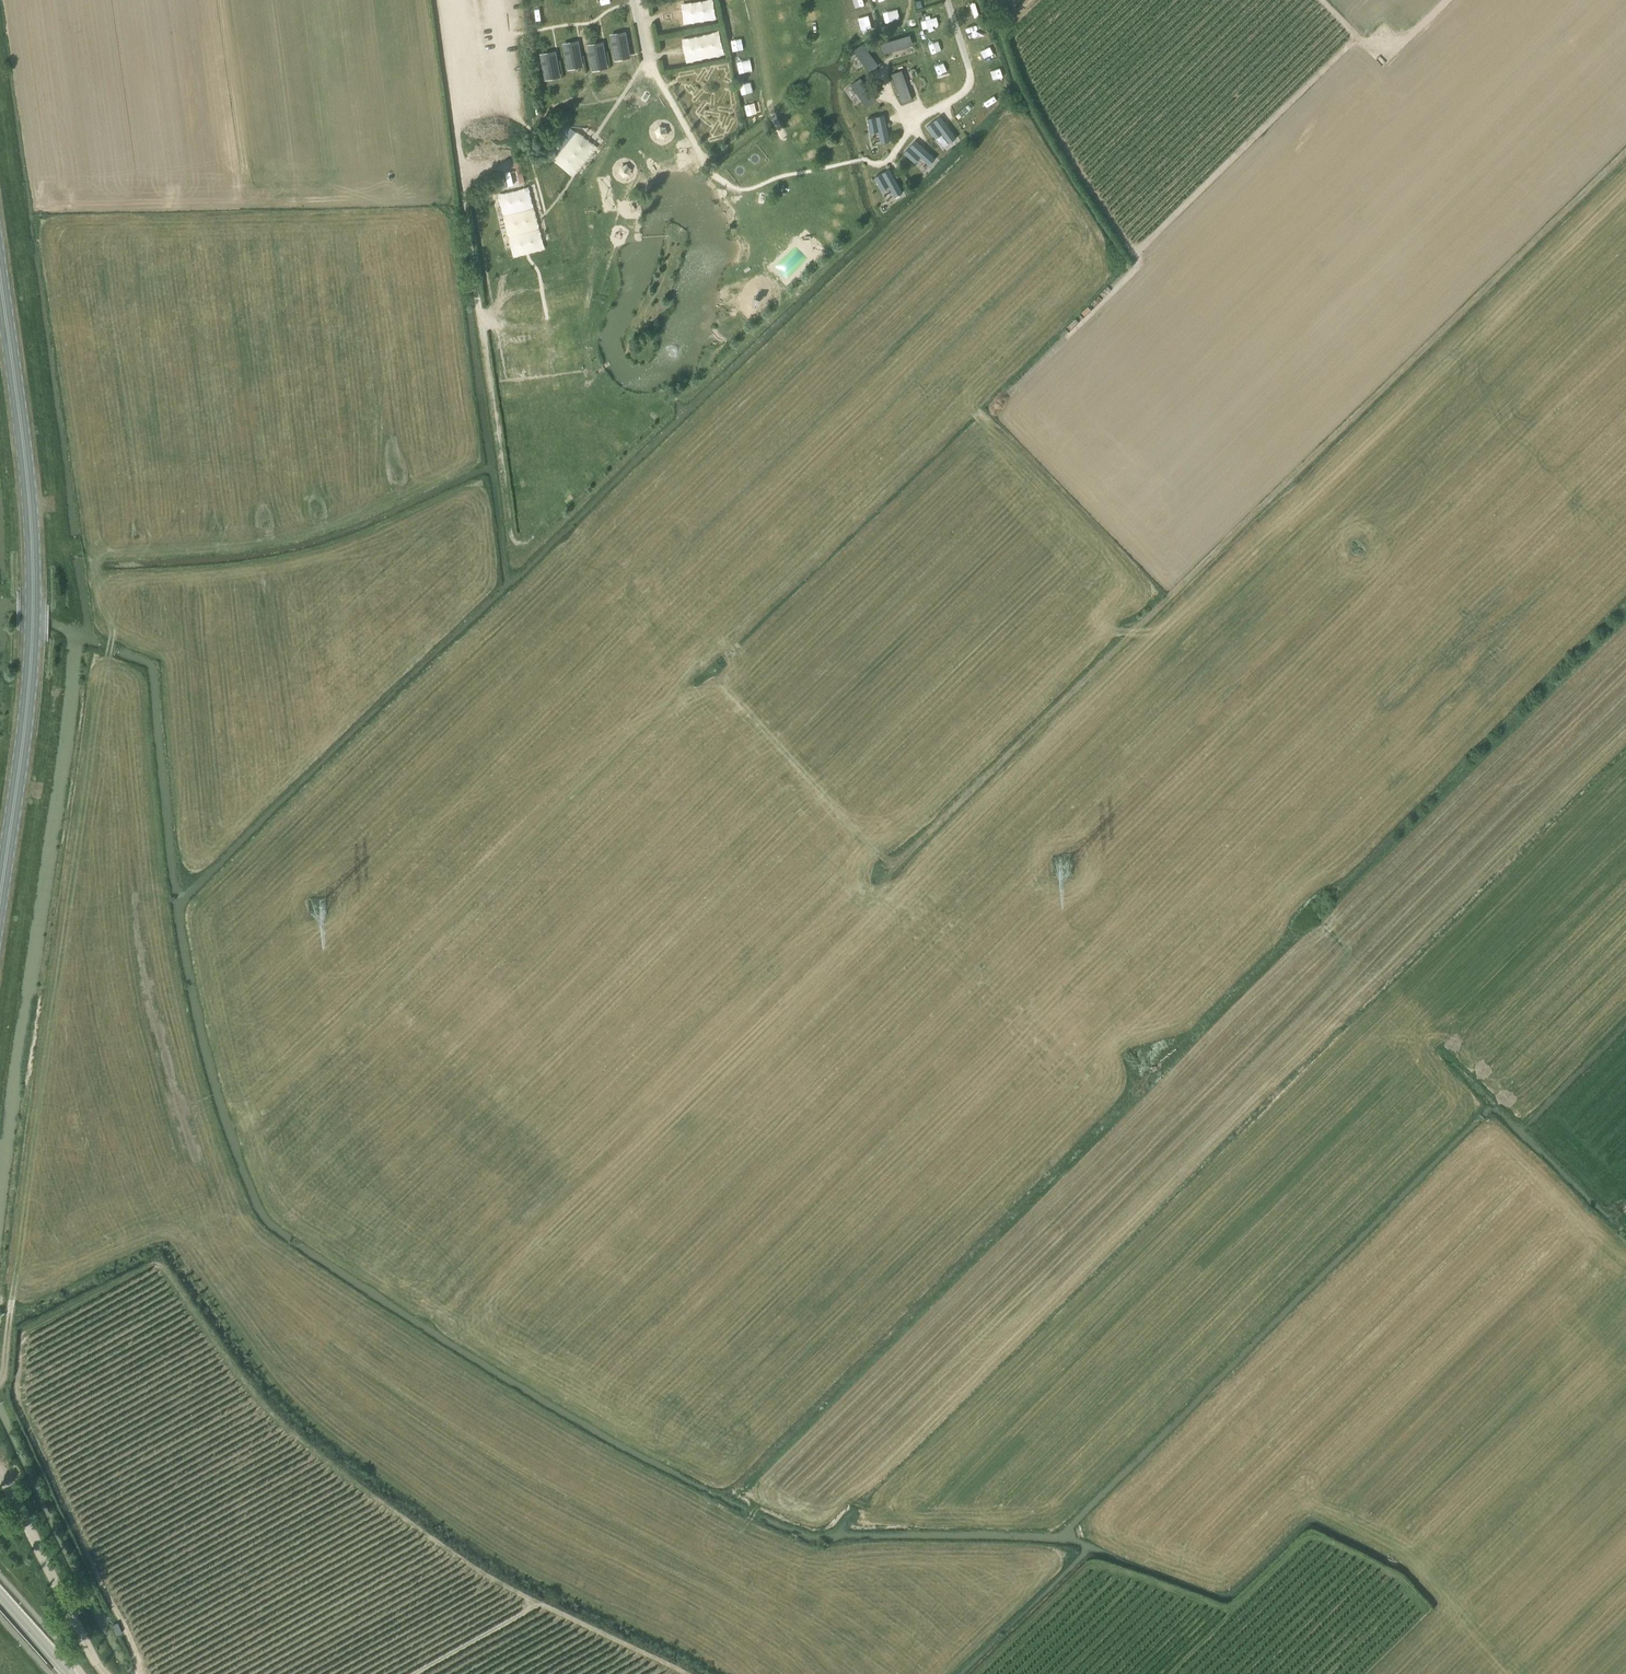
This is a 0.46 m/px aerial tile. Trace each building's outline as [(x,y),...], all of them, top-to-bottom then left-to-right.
[(532,9),(533,16),(544,15),(543,7),(532,9)] [(778,10),(779,19),(789,18),(788,9),(778,10)] [(629,52),(625,33),(611,35),(615,54),(629,52)] [(909,36),(880,44),(883,55),(912,46),(909,36)] [(581,61),(578,42),(564,45),(567,64),(581,61)] [(606,62),(603,43),(589,46),(592,65),(606,62)] [(863,44),(854,50),(869,72),(878,66),(863,44)] [(785,51),(787,62),(796,60),(795,50),(785,51)] [(559,71),(555,52),(541,55),(545,74),(559,71)] [(745,59),(735,60),(737,71),(747,69),(745,59)] [(901,71),(891,75),(902,103),(912,100),(901,71)] [(860,78),(851,85),(867,106),(876,100),(860,78)] [(743,98),(755,95),(751,83),(740,86),(743,98)] [(884,115),(867,118),(870,133),(879,132),(881,143),(890,142),(884,115)] [(940,116),(926,126),(935,138),(942,134),(949,143),(957,138),(940,116)] [(916,140),(904,153),(915,163),(921,157),(929,165),(936,158),(916,140)] [(811,144),(802,149),(807,157),(816,151),(811,144)] [(521,155),(515,156),(519,181),(525,180),(521,155)] [(627,176),(633,167),(624,161),(618,170),(627,176)] [(889,169),(874,177),(882,190),(889,186),(895,197),(903,192),(889,169)] [(839,185),(839,195),(847,195),(847,186),(839,185)] [(527,186),(505,191),(514,224),(536,218),(527,186)] [(510,253),(542,249),(539,229),(508,233),(510,253)]
